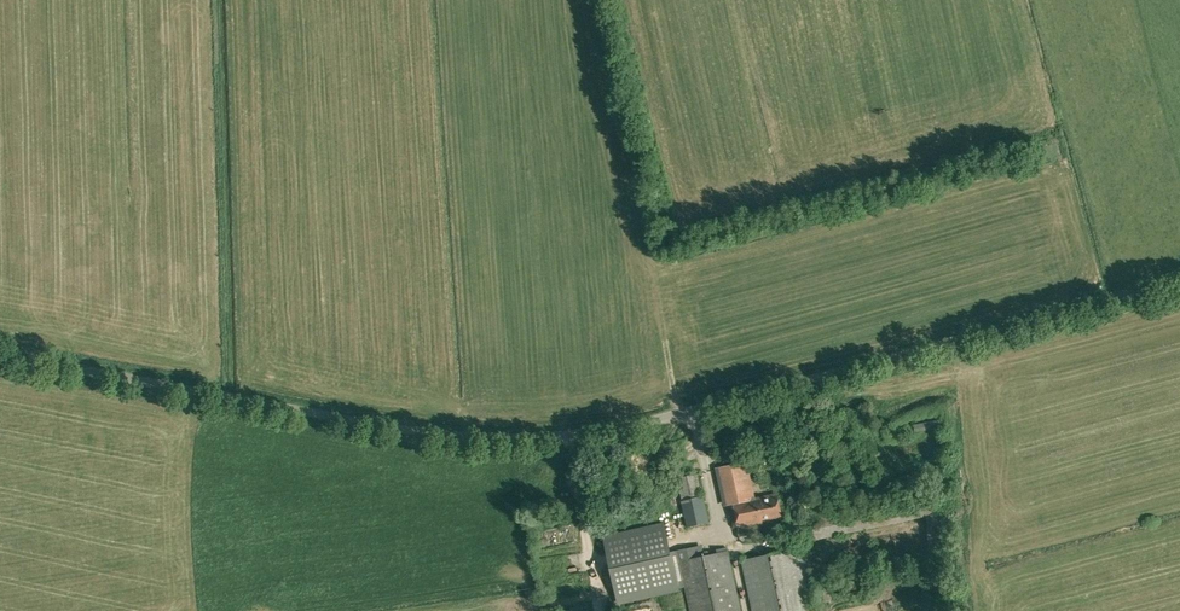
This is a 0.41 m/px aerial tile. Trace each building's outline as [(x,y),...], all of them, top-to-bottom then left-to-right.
[(938,416),(917,424),(919,429),(940,422),(938,416)] [(900,435),(898,429),(889,430),(890,437),(900,435)] [(891,451),(904,447),(901,438),(889,442),(891,451)] [(733,503),(738,527),(763,522),(762,520),(782,515),(778,495),(763,498),(763,497),(752,499),(744,464),(719,469),(727,504),(733,503)] [(678,477),(689,526),(708,522),(698,473),(678,477)] [(691,610),(741,610),(727,551),(702,556),(699,546),(672,552),(665,522),(603,535),(618,604),(680,590),(679,587),(686,586),(691,610)] [(740,539),(743,541),(759,538),(761,534),(759,524),(738,528),(740,539)] [(753,610),(821,610),(822,610),(807,545),(742,560),(753,610)]
